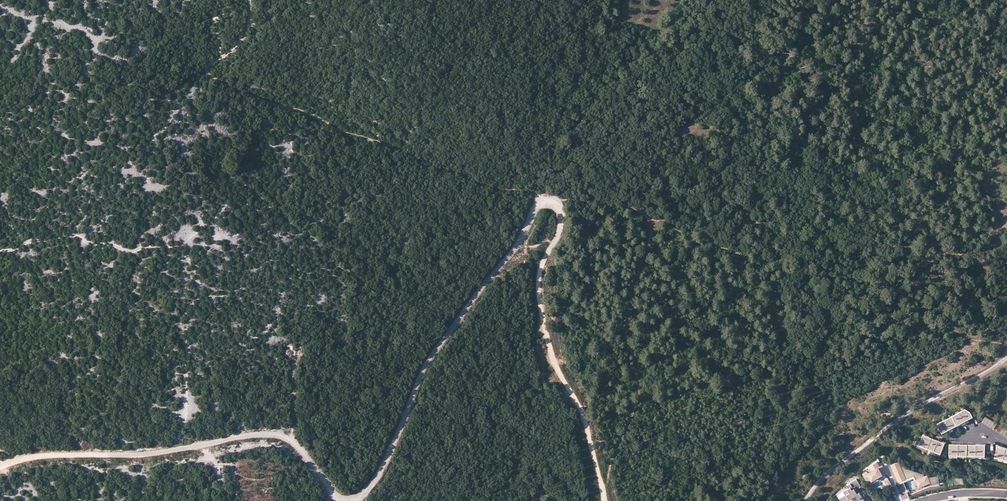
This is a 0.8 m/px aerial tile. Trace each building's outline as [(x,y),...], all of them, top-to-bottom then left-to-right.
[(958,412),(965,423),(968,422),(967,419),(972,416),(969,412),(964,409),(958,412)] [(951,416),(956,425),(960,423),(962,425),(965,423),(958,412),(951,416)] [(943,420),(948,429),(949,432),(953,430),(951,428),(956,425),(951,416),(943,420)] [(943,420),(936,424),(941,433),(948,429),(943,420)] [(914,445),(926,449),(931,437),(922,433),(920,440),(916,438),(914,445)] [(926,449),(932,452),(937,439),(931,437),(926,449)] [(937,439),(932,452),(939,454),(944,442),(937,439)] [(949,444),(948,457),(957,457),(957,444),(949,444)] [(957,444),(957,457),(966,458),(966,444),(957,444)] [(966,444),(966,458),(975,458),(976,444),(966,444)] [(976,444),(975,458),(984,458),(984,444),(976,444)] [(996,446),(993,459),(1002,461),(1005,448),(996,446)] [(892,459),(889,460),(898,482),(914,475),(914,478),(915,478),(916,482),(918,487),(929,482),(929,484),(939,483),(938,476),(928,477),(926,474),(924,475),(923,474),(909,469),(903,465),(900,467),(898,461),(892,459)] [(867,471),(862,473),(867,481),(871,479),(872,480),(877,477),(878,478),(884,474),(887,473),(883,467),(882,468),(880,465),(879,466),(876,461),(869,465),(872,470),(868,473),(867,471)] [(914,475),(898,482),(899,484),(906,481),(911,479),(914,478),(914,475)] [(840,500),(845,500),(846,500),(850,500),(851,500),(856,498),(858,500),(865,500),(859,492),(857,493),(855,490),(861,486),(856,479),(850,482),(850,483),(847,485),(848,488),(843,491),(845,495),(839,499),(840,500)] [(894,497),(896,500),(901,500),(908,498),(906,492),(894,497)]
